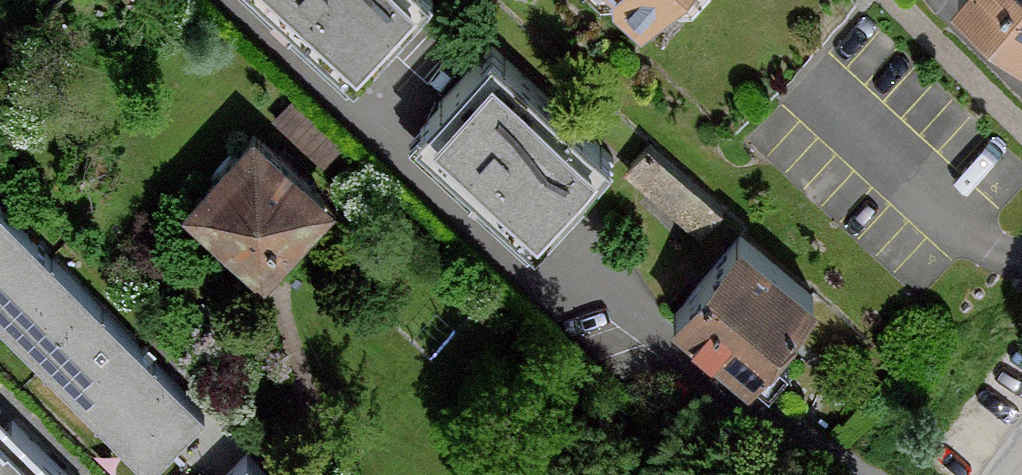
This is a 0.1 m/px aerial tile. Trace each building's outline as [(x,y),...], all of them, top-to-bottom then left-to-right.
[(350,74),(418,0),(269,0),(350,74)] [(652,31),(681,0),(619,0),(652,31)] [(1021,48),(1021,0),(967,0),(1021,48)] [(608,154),(489,46),(414,127),(533,236),(608,154)] [(250,130),(183,202),(262,274),(328,202),(250,130)] [(696,236),(718,210),(694,189),(645,147),(623,173),(696,236)] [(205,416),(0,212),(0,322),(149,471),(205,416)] [(741,230),(675,307),(750,371),(816,294),(741,230)] [(0,415),(0,474),(60,474),(0,415)] [(247,457),(229,474),(265,474),(247,457)]
